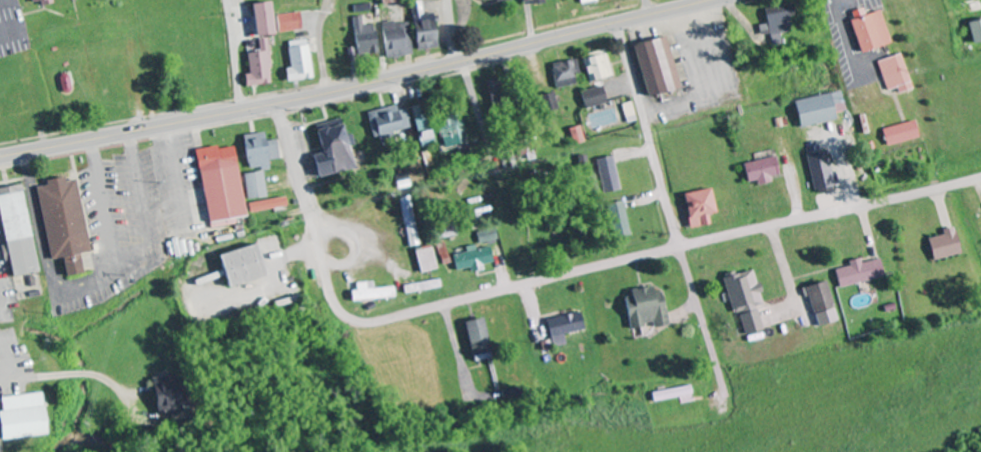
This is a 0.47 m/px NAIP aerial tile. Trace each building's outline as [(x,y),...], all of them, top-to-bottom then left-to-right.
[(255,37),(273,34),(268,1),(249,4),(255,37)] [(764,8),(767,24),(759,26),(763,47),(786,42),(785,36),(792,35),(789,18),(794,16),(792,4),(782,6),(782,5),(764,8)] [(426,20),(425,10),(423,10),(422,6),(414,7),(416,21),(426,20)] [(850,21),(860,53),(891,44),(881,11),(850,21)] [(277,15),(279,33),(302,31),(300,13),(277,15)] [(363,26),(363,17),(354,17),(356,55),(377,54),(376,25),(363,26)] [(417,50),(439,48),(434,18),(413,21),(417,50)] [(980,42),(980,19),(968,23),(973,44),(980,42)] [(384,23),(385,57),(413,56),(411,22),(384,23)] [(680,88),(667,36),(634,45),(648,96),(680,88)] [(267,39),(258,40),(260,52),(247,53),(249,74),(243,75),(245,86),(272,83),(267,39)] [(290,68),(285,69),(286,82),(312,79),(307,40),(287,42),(290,68)] [(613,77),(606,51),(582,57),(589,83),(613,77)] [(911,90),(903,55),(878,61),(886,91),(896,89),(897,93),(911,90)] [(581,73),(578,59),(552,65),(557,89),(577,84),(575,74),(581,73)] [(581,93),(586,109),(608,103),(603,86),(581,93)] [(539,96),(543,113),(558,109),(553,92),(539,96)] [(794,101),(800,128),(837,121),(835,113),(847,111),(843,92),(794,101)] [(638,121),(632,103),(622,106),(628,124),(638,121)] [(407,110),(398,111),(397,106),(367,112),(372,138),(411,130),(407,110)] [(417,146),(428,144),(422,107),(413,108),(414,120),(413,120),(417,146)] [(465,142),(460,115),(434,120),(439,147),(465,142)] [(315,178),(353,169),(347,146),(352,145),(349,134),(344,135),(341,121),(313,128),(319,154),(310,156),(315,178)] [(918,138),(914,121),(882,130),(886,147),(918,138)] [(574,146),(586,142),(580,126),(569,129),(574,146)] [(268,160),(279,159),(277,140),(264,141),(263,133),(243,135),(246,171),(269,169),(268,160)] [(244,217),(234,147),(216,149),(215,147),(195,150),(205,222),(244,217)] [(835,189),(826,151),(806,155),(816,194),(835,189)] [(605,194),(621,190),(612,156),(595,160),(605,194)] [(748,183),(756,181),(757,186),(771,182),(770,177),(780,175),(775,156),(743,165),(748,183)] [(246,200),(265,198),(263,172),(243,174),(246,200)] [(48,260),(60,259),(63,277),(80,274),(77,254),(88,252),(76,179),(63,181),(62,177),(44,180),(45,186),(36,187),(48,260)] [(7,277),(33,273),(20,185),(0,188),(0,230),(7,277)] [(684,193),(688,228),(709,226),(708,215),(714,214),(711,190),(684,193)] [(406,247),(417,246),(411,196),(400,198),(406,247)] [(247,204),(249,214),(286,207),(284,197),(247,204)] [(607,204),(612,238),(629,235),(624,202),(607,204)] [(933,261),(960,254),(953,227),(941,231),(942,235),(927,239),(933,261)] [(497,241),(495,233),(477,237),(479,245),(497,241)] [(264,277),(255,244),(215,255),(219,272),(192,279),(194,285),(222,278),(225,288),(264,277)] [(453,255),(455,270),(470,268),(471,272),(482,270),(481,264),(492,262),(489,245),(465,250),(466,252),(453,255)] [(414,250),(418,273),(436,270),(432,248),(414,250)] [(879,259),(860,264),(859,259),(847,262),(848,266),(834,270),(839,288),(883,277),(879,259)] [(762,331),(756,306),(762,304),(754,269),(725,276),(739,336),(762,331)] [(440,290),(439,281),(402,285),(402,293),(440,290)] [(815,327),(837,321),(826,281),(804,287),(815,327)] [(354,283),(354,291),(349,291),(350,301),(394,299),(394,288),(372,289),(372,282),(354,283)] [(628,329),(651,325),(651,328),(667,326),(661,291),(652,293),(651,288),(622,293),(628,329)] [(563,334),(582,331),(579,314),(546,319),(550,347),(565,345),(563,334)] [(469,356),(487,354),(484,319),(465,321),(469,356)] [(176,412),(174,376),(150,378),(151,413),(176,412)] [(691,397),(689,388),(650,392),(651,401),(691,397)] [(40,395),(0,397),(0,439),(42,437),(40,395)]
